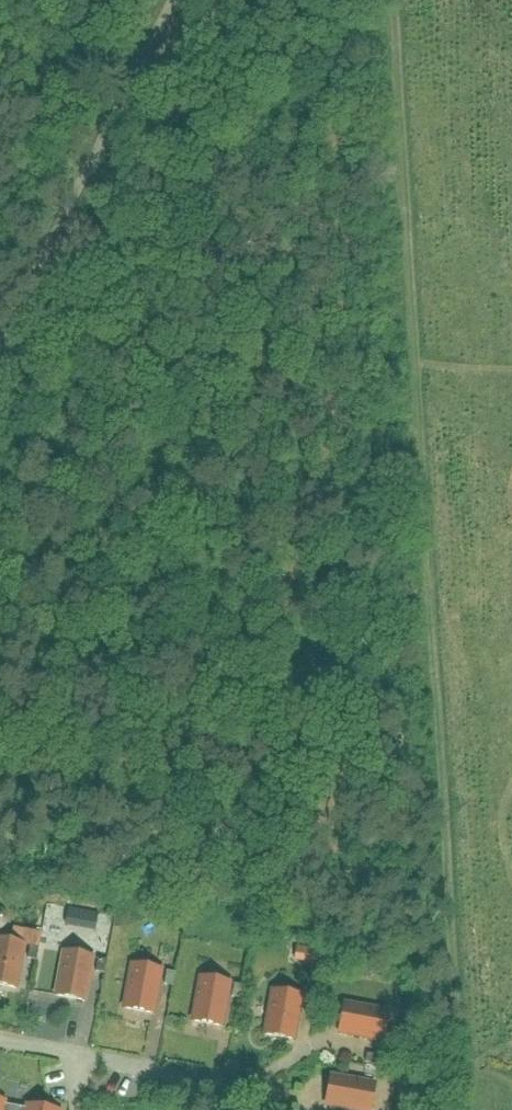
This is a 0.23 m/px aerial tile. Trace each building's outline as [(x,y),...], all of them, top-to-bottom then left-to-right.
[(16,987),(24,944),(0,940),(0,984),(16,987)] [(27,960),(37,961),(39,948),(30,947),(27,960)] [(84,1000),(92,957),(64,952),(56,995),(84,1000)] [(104,973),(107,961),(98,959),(96,972),(104,973)] [(159,971),(131,965),(123,1009),(152,1014),(159,971)] [(173,986),(176,974),(167,972),(165,985),(173,986)] [(228,984),(200,978),(192,1021),(220,1027),(228,984)] [(241,1000),(243,987),(235,985),(232,998),(241,1000)] [(301,997),(273,992),(265,1035),(293,1040),(301,997)] [(304,1011),(314,1013),(316,999),(307,998),(304,1011)] [(339,1033),(382,1041),(387,1013),(344,1005),(339,1033)] [(366,1054),(364,1064),(378,1066),(379,1056),(366,1054)] [(350,1109),(370,1109),(374,1085),(331,1077),(326,1106),(350,1109)] [(27,1106),(26,1109),(4,1105),(5,1102),(0,1101),(0,1109),(47,1109),(27,1106)]
